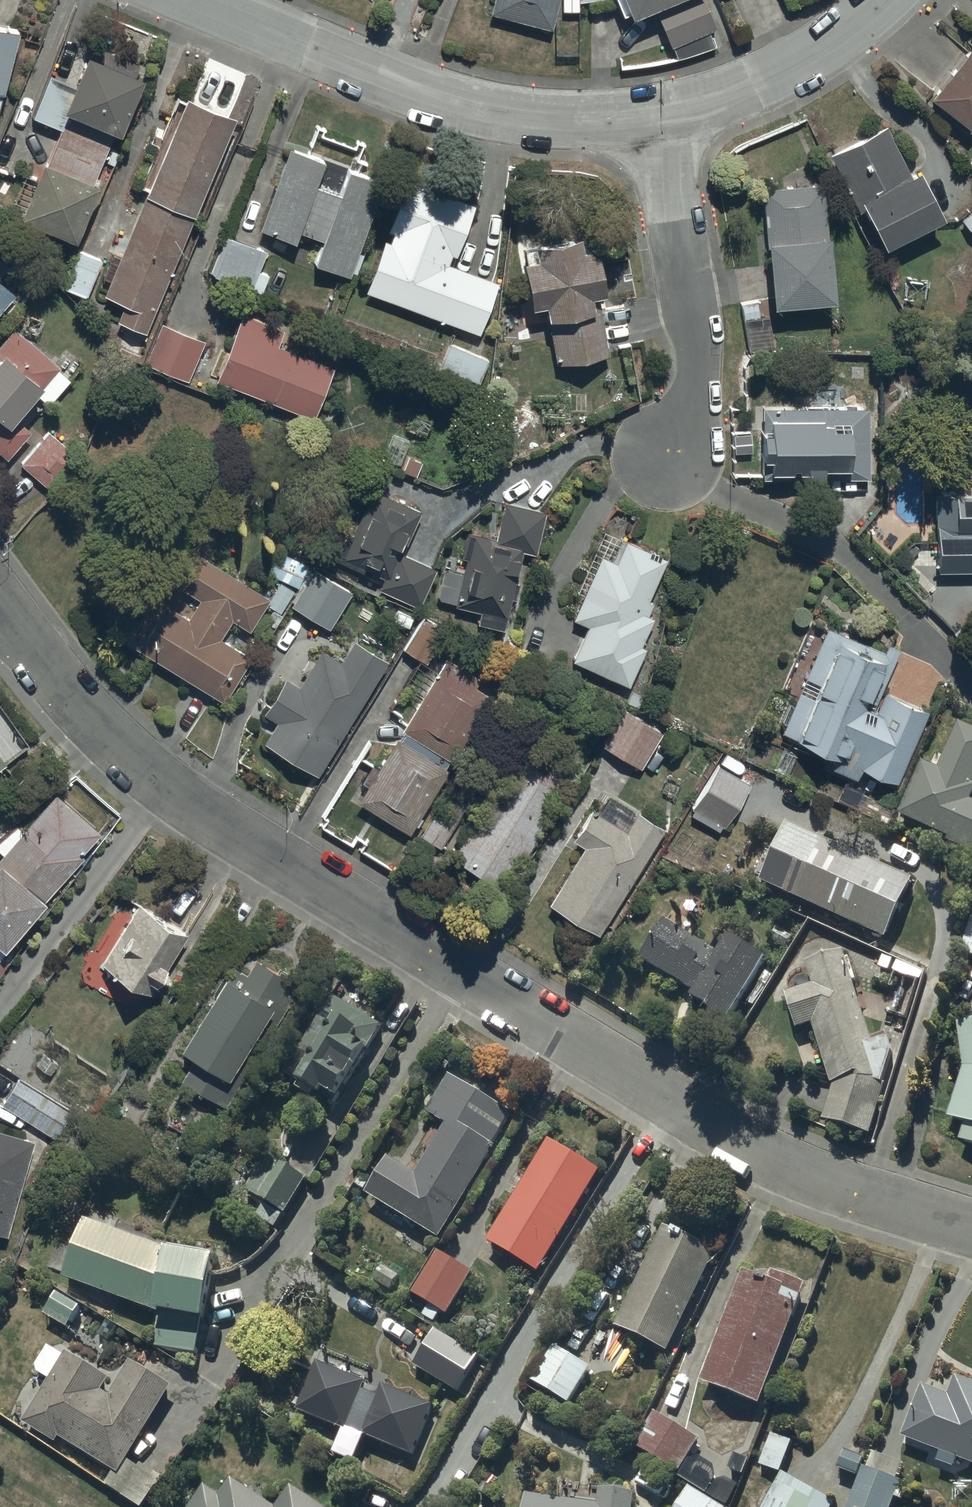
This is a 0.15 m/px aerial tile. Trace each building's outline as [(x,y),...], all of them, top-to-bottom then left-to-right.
[(489,16),(550,33),(559,0),(493,0),(489,16)] [(621,21),(627,18),(630,25),(656,15),(669,50),(720,30),(708,0),(613,0),(621,21)] [(16,29),(0,25),(0,91),(16,29)] [(73,88),(49,79),(32,123),(60,133),(46,171),(41,169),(34,188),(19,183),(11,205),(24,210),(17,230),(74,251),(96,192),(92,191),(110,142),(117,144),(139,85),(134,83),(140,69),(97,53),(92,68),(82,65),(73,88)] [(966,54),(926,104),(966,137),(968,134),(971,137),(971,59),(966,54)] [(146,334),(234,120),(187,100),(104,299),(123,306),(117,322),(146,334)] [(882,130),(828,158),(880,257),(939,226),(915,179),(909,182),(882,130)] [(324,161),(289,148),(259,231),(295,244),(300,232),(321,240),(312,265),(346,277),(382,181),(350,169),(340,196),(315,187),(324,161)] [(407,184),(365,296),(478,337),(496,288),(452,271),(475,209),(407,184)] [(821,189),(760,193),(768,315),(829,311),(821,189)] [(224,234),(210,272),(263,292),(270,274),(260,270),(267,250),(224,234)] [(527,268),(521,269),(530,318),(544,315),(555,373),(608,363),(598,305),(603,304),(595,257),(582,259),(579,245),(524,255),(527,268)] [(101,263),(79,253),(63,292),(86,301),(101,263)] [(9,272),(0,264),(0,282),(9,272)] [(15,299),(0,286),(0,315),(15,299)] [(241,318),(214,385),(312,424),(333,373),(276,350),(282,335),(241,318)] [(204,344),(161,326),(144,367),(186,385),(204,344)] [(13,332),(0,347),(0,458),(6,463),(29,436),(16,425),(38,400),(47,408),(70,381),(13,332)] [(449,347),(439,370),(478,386),(488,363),(449,347)] [(764,481),(767,481),(801,481),(801,488),(819,488),(819,484),(866,484),(866,412),(760,413),(760,441),(758,441),(758,470),(764,470),(764,481)] [(49,436),(20,467),(50,496),(80,465),(49,436)] [(346,535),(334,563),(369,579),(365,588),(417,611),(436,570),(403,555),(421,515),(371,492),(351,537),(346,535)] [(934,576),(971,576),(971,500),(934,500),(934,576)] [(535,559),(544,516),(502,507),(495,542),(466,536),(461,561),(465,562),(462,577),(441,573),(435,603),(454,607),(454,609),(480,615),(477,628),(505,633),(521,556),(535,559)] [(613,565),(600,560),(571,624),(587,631),(571,666),(627,691),(645,652),(640,650),(653,622),(644,618),(669,563),(623,543),(613,565)] [(152,602),(125,646),(223,707),(250,663),(218,643),(230,625),(248,636),(266,607),(273,611),(265,624),(274,630),(287,609),(328,634),(353,595),(280,550),(263,577),(269,581),(259,596),(185,550),(164,584),(198,605),(187,623),(152,602)] [(444,635),(423,622),(403,654),(424,668),(444,635)] [(824,633),(779,737),(794,744),(792,748),(832,765),(828,774),(853,785),(857,775),(893,790),(924,715),(882,698),(877,707),(874,706),(897,652),(886,647),(882,657),(824,633)] [(316,780),(385,665),(353,645),(339,668),(319,655),(313,665),(309,662),(300,677),(304,679),(297,691),(285,683),(263,719),(275,727),(263,748),(316,780)] [(358,785),(366,790),(356,807),(407,839),(491,703),(476,693),(481,684),(445,662),(400,735),(404,738),(400,743),(396,741),(376,774),(368,769),(358,785)] [(641,771),(661,737),(621,714),(602,749),(641,771)] [(921,767),(896,822),(946,845),(945,847),(971,859),(971,806),(971,805),(971,803),(971,736),(958,730),(937,775),(921,767)] [(451,864),(501,896),(572,782),(522,751),(451,864)] [(715,769),(689,811),(692,813),(689,818),(714,834),(717,829),(722,832),(748,789),(715,769)] [(52,798),(0,862),(0,975),(7,966),(1,961),(43,911),(41,909),(81,861),(79,859),(98,837),(52,798)] [(595,940),(662,833),(609,799),(596,819),(589,814),(570,844),(581,852),(546,908),(595,940)] [(421,839),(439,851),(462,816),(444,805),(421,839)] [(764,879),(759,890),(885,946),(912,886),(786,830),(774,855),(764,851),(754,874),(764,879)] [(150,999),(159,984),(165,988),(167,985),(174,990),(184,973),(171,964),(186,940),(136,909),(100,969),(150,999)] [(728,1022),(764,960),(726,937),(718,950),(663,917),(640,957),(694,988),(688,998),(728,1022)] [(960,961),(971,964),(971,923),(960,961)] [(862,1013),(858,1014),(851,991),(856,990),(849,968),(845,970),(842,960),(804,971),(811,993),(784,1001),(795,1037),(812,1032),(831,1095),(822,1128),(871,1142),(885,1091),(883,1090),(891,1058),(889,1048),(869,1052),(866,1040),(870,1039),(862,1013)] [(225,985),(222,983),(177,1058),(191,1067),(179,1086),(221,1111),(299,981),(280,969),(277,974),(255,961),(245,978),(233,971),(225,985)] [(284,1080),(299,1089),(296,1094),(320,1108),(323,1103),(337,1112),(383,1033),(331,1002),(284,1080)] [(957,1032),(963,1076),(947,1127),(964,1133),(959,1148),(971,1153),(971,1030),(957,1032)] [(0,1106),(0,1107),(54,1142),(71,1116),(16,1081),(0,1106)] [(388,1165),(365,1202),(439,1248),(496,1156),(491,1153),(511,1121),(448,1081),(425,1119),(447,1133),(416,1183),(388,1165)] [(32,1145),(0,1136),(0,1238),(5,1240),(32,1145)] [(539,1281),(600,1181),(548,1150),(488,1250),(539,1281)] [(284,1220),(306,1184),(269,1162),(247,1198),(284,1220)] [(716,1247),(664,1223),(616,1325),(669,1349),(716,1247)] [(169,1260),(84,1231),(64,1288),(158,1321),(153,1354),(196,1362),(200,1335),(204,1336),(216,1273),(212,1273),(213,1268),(169,1260)] [(448,1322),(473,1279),(437,1257),(412,1300),(421,1305),(414,1316),(434,1328),(441,1317),(448,1322)] [(760,1401),(805,1279),(772,1267),(769,1272),(744,1263),(701,1379),(760,1401)] [(82,1316),(56,1300),(44,1320),(69,1336),(82,1316)] [(436,1335),(414,1372),(457,1398),(480,1361),(436,1335)] [(555,1340),(531,1378),(568,1401),(591,1363),(555,1340)] [(112,1479),(105,1491),(130,1506),(148,1506),(163,1483),(140,1469),(138,1474),(128,1467),(172,1395),(130,1369),(109,1403),(101,1399),(109,1386),(67,1359),(65,1362),(48,1352),(36,1371),(36,1379),(50,1387),(23,1431),(56,1451),(59,1446),(112,1479)] [(316,1361),(297,1411),(414,1456),(433,1406),(381,1386),(378,1395),(363,1390),(367,1381),(316,1361)] [(940,1447),(936,1457),(955,1464),(958,1454),(971,1459),(971,1378),(957,1372),(949,1392),(921,1381),(902,1433),(940,1447)] [(679,1470),(700,1436),(653,1408),(633,1442),(679,1470)] [(773,1427),(760,1462),(781,1470),(794,1435),(773,1427)] [(895,1494),(903,1497),(909,1481),(897,1476),(903,1459),(870,1447),(867,1453),(846,1445),(838,1466),(858,1473),(846,1506),(890,1506),(895,1494)] [(837,1497),(783,1467),(761,1506),(762,1506),(832,1506),(837,1497)] [(526,1489),(524,1506),(632,1506),(635,1487),(600,1482),(599,1487),(579,1485),(578,1496),(526,1489)] [(708,1495),(688,1483),(674,1506),(724,1506),(725,1505),(708,1495)] [(195,1506),(262,1506),(231,1487),(219,1505),(204,1494),(195,1506)] [(291,1495),(283,1506),(308,1506),(291,1495)]
